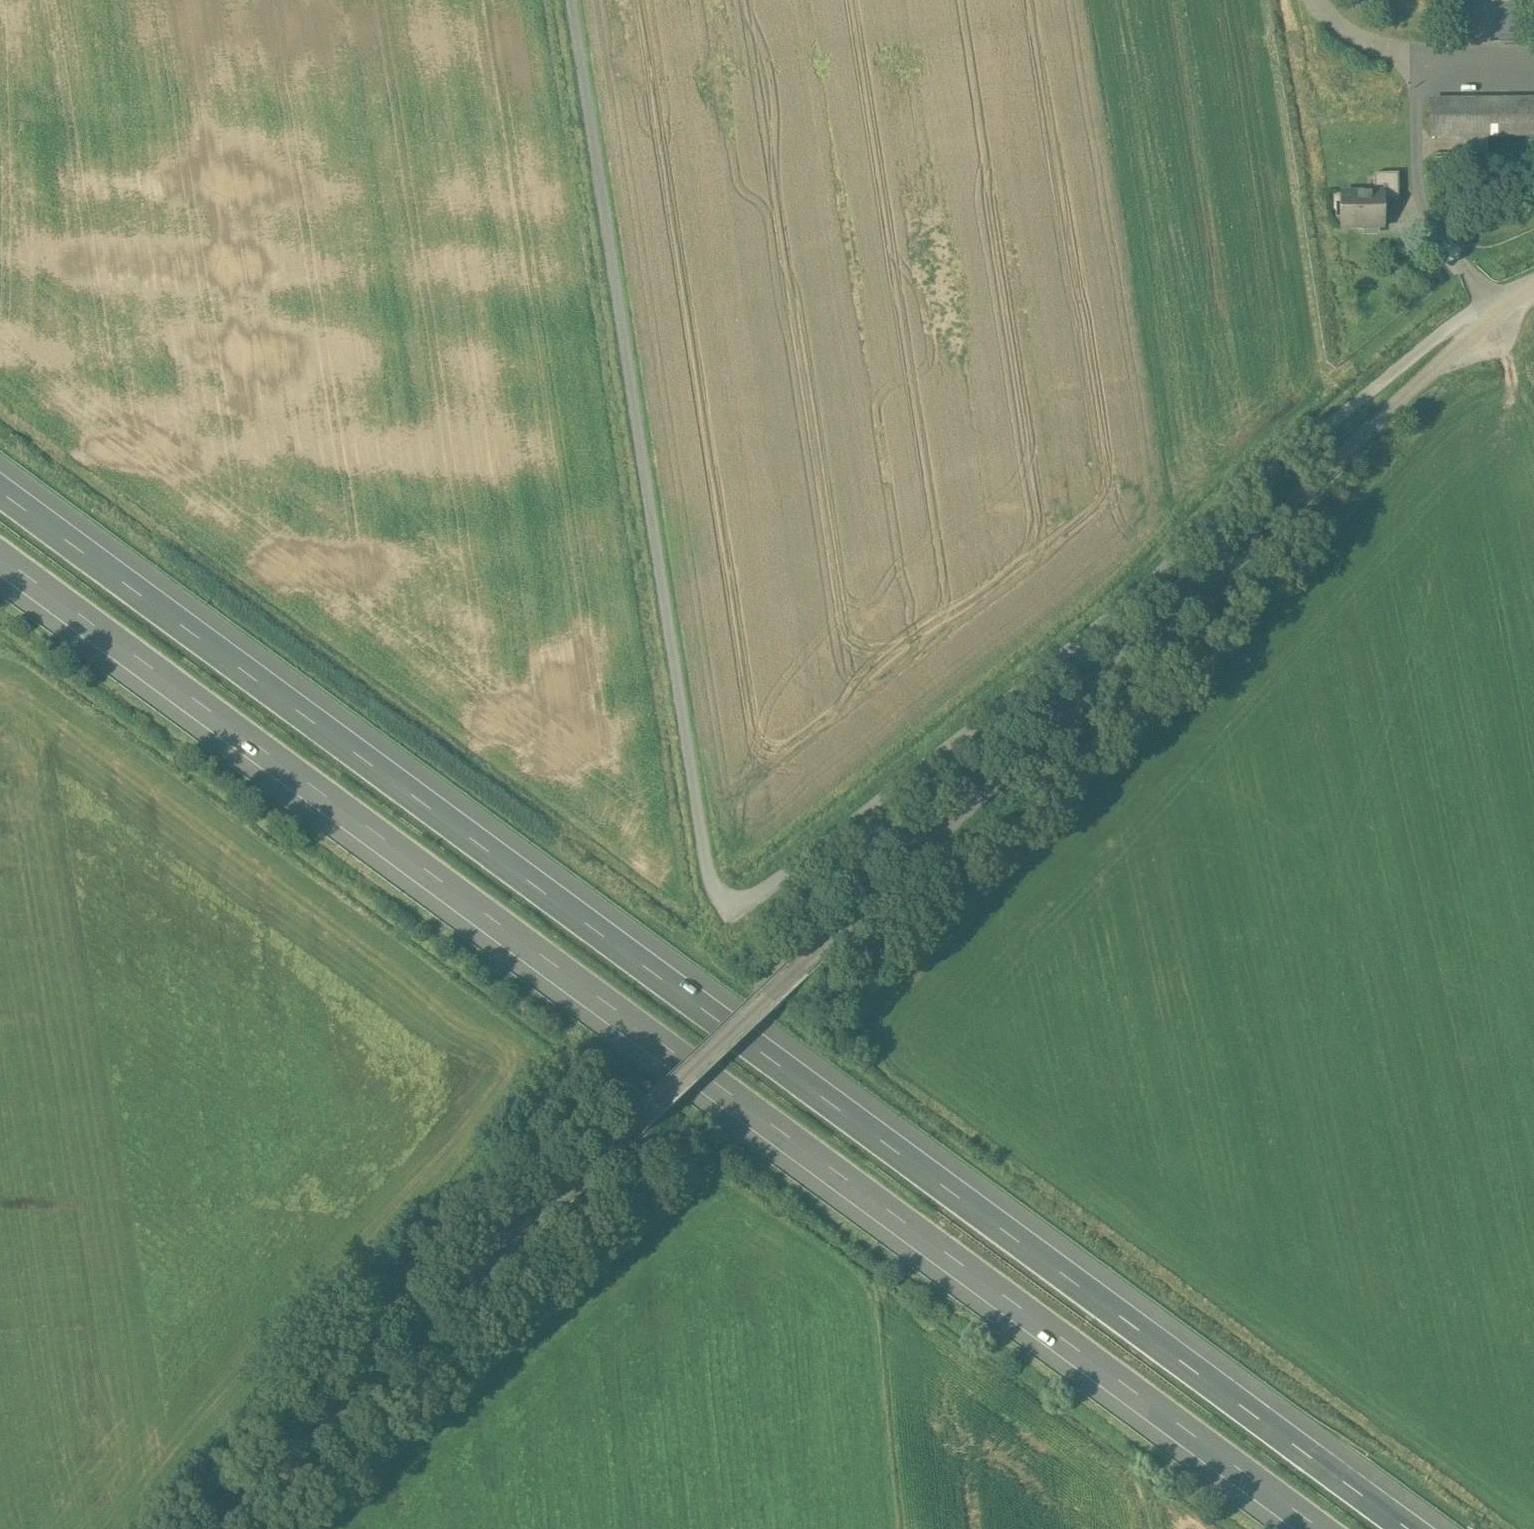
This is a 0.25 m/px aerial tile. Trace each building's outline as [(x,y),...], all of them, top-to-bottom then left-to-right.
[(1487,102),(1487,103),(1430,103),(1430,137),(1459,137),(1488,137),(1533,137),(1533,102),(1487,102)] [(1399,201),(1399,174),(1375,174),(1375,193),(1385,193),(1385,202),(1399,201)] [(1375,193),(1340,194),(1341,228),(1385,228),(1385,202),(1385,193),(1375,193)]
